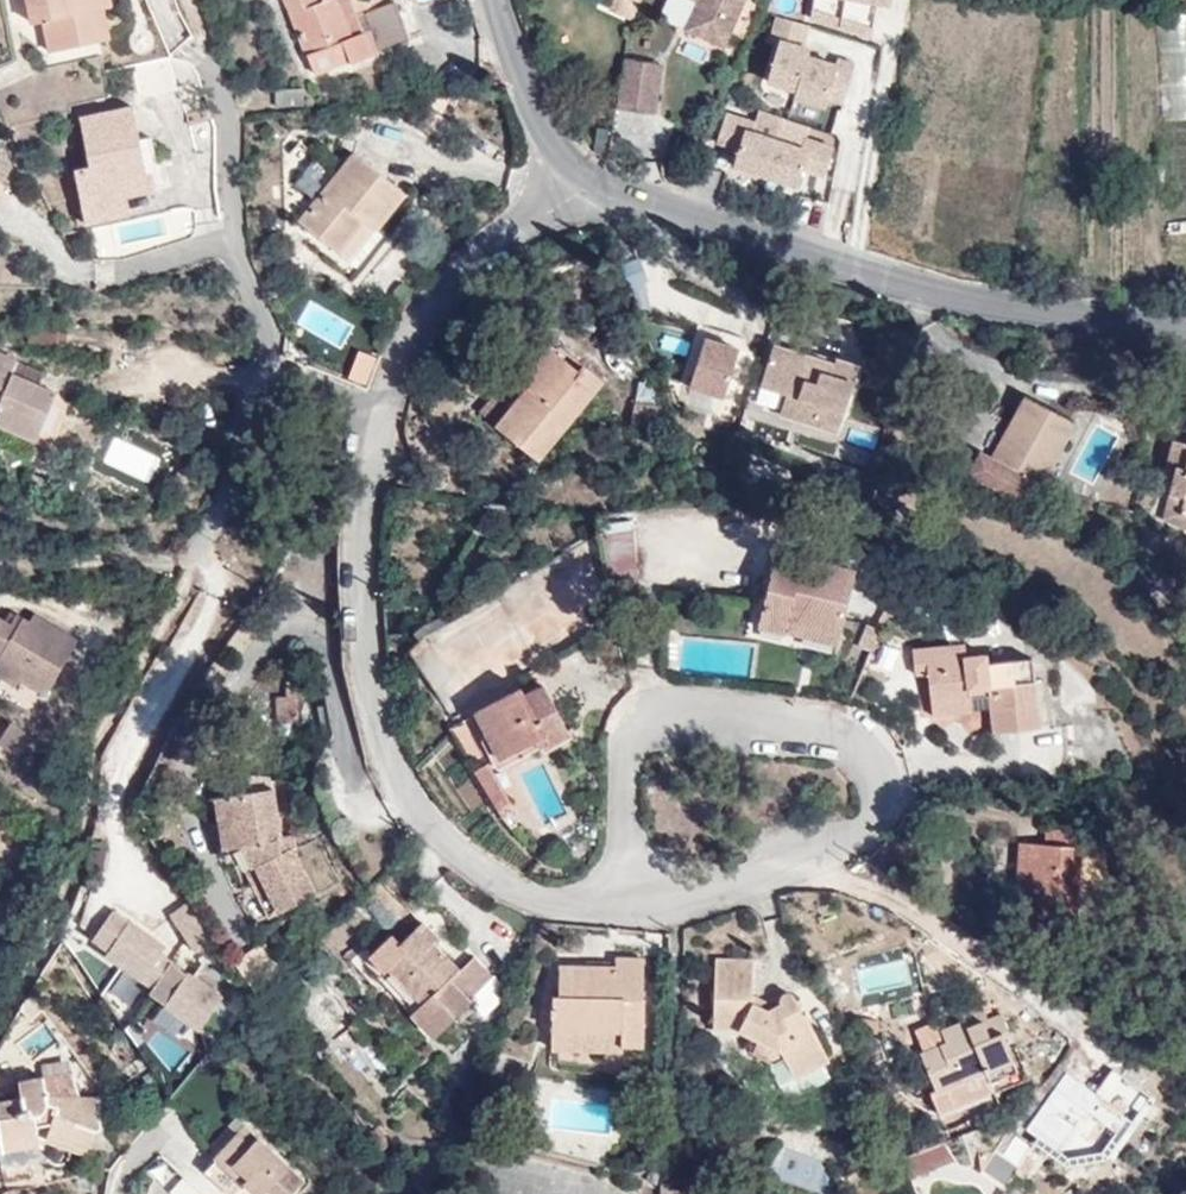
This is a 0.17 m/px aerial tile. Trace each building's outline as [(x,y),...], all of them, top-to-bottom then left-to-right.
[(35,26),(48,24),(54,55),(101,45),(94,15),(105,12),(103,0),(31,0),(35,26)] [(105,12),(114,11),(112,0),(103,0),(105,12)] [(315,4),(305,7),(301,0),(286,0),(317,71),(350,59),(351,63),(408,40),(393,2),(358,15),(365,30),(352,35),(337,0),(323,0),(315,4)] [(352,35),(365,30),(358,15),(351,0),(337,0),(352,35)] [(638,0),(611,0),(610,3),(632,13),(638,0)] [(659,13),(660,14),(660,15),(660,17),(678,24),(685,28),(698,0),(665,0),(659,13)] [(685,28),(723,44),(742,0),(698,0),(685,28)] [(872,33),(878,0),(813,0),(811,15),(872,33)] [(94,15),(101,45),(111,44),(105,12),(94,15)] [(795,93),(826,102),(828,95),(844,100),(856,60),(838,55),(836,62),(807,53),(810,46),(802,43),(809,21),(778,12),(771,35),(778,38),(767,77),(797,86),(795,93)] [(682,36),(685,28),(678,24),(677,26),(677,29),(677,31),(678,33),(680,35),(682,36)] [(685,28),(682,36),(676,49),(713,65),(723,44),(685,28)] [(623,55),(616,104),(642,107),(648,60),(623,55)] [(648,60),(642,107),(655,110),(662,62),(648,60)] [(302,88),(275,89),(275,105),(302,104),(302,88)] [(733,161),(765,172),(777,137),(784,114),(760,106),(756,119),(727,109),(717,137),(739,144),(733,161)] [(151,194),(136,112),(82,122),(92,169),(78,172),(87,224),(130,217),(128,197),(151,194)] [(777,137),(765,172),(797,183),(803,166),(824,173),(834,145),(805,135),(802,145),(777,137)] [(365,221),(375,229),(404,192),(352,151),(300,219),(340,252),(365,221)] [(350,260),(375,229),(365,221),(340,252),(350,260)] [(362,284),(390,292),(403,250),(375,242),(362,284)] [(336,300),(304,324),(317,342),(350,318),(336,300)] [(706,335),(690,383),(726,395),(741,346),(706,335)] [(775,343),(762,383),(788,392),(782,412),(838,431),(859,366),(836,359),(835,362),(775,343)] [(550,345),(521,380),(528,386),(496,423),(540,458),(603,380),(585,365),(580,369),(550,345)] [(59,396),(12,376),(17,362),(0,355),(0,426),(38,443),(59,396)] [(981,451),(970,469),(1026,501),(1059,442),(1062,443),(1073,421),(1027,396),(992,458),(981,451)] [(114,434),(101,461),(147,484),(160,458),(114,434)] [(1174,438),(1169,463),(1177,465),(1166,510),(1185,514),(1185,441),(1174,438)] [(787,623),(840,634),(854,569),(778,552),(759,626),(784,632),(787,623)] [(14,624),(20,614),(15,610),(8,621),(14,624)] [(3,654),(0,659),(0,672),(19,684),(23,677),(48,692),(80,640),(37,615),(33,622),(20,614),(14,624),(8,621),(0,616),(0,653),(3,654)] [(838,644),(840,634),(787,623),(784,632),(838,644)] [(990,689),(990,697),(996,731),(1038,726),(1033,658),(986,664),(985,652),(961,655),(960,645),(919,649),(921,675),(931,674),(933,703),(971,698),(970,691),(990,689)] [(876,669),(893,673),(899,652),(882,647),(876,669)] [(524,689),(479,713),(503,758),(544,736),(550,745),(571,734),(547,688),(530,698),(524,689)] [(971,698),(990,697),(990,689),(970,691),(971,698)] [(297,696),(276,697),(277,724),(298,723),(297,696)] [(973,712),(971,698),(933,703),(933,715),(973,712)] [(471,717),(453,727),(473,766),(491,757),(471,717)] [(13,722),(0,741),(0,743),(30,763),(44,742),(13,722)] [(493,772),(480,780),(498,811),(513,802),(493,772)] [(272,787),(216,797),(223,847),(235,846),(269,912),(314,892),(294,849),(297,847),(294,835),(281,837),(272,787)] [(1046,828),(1045,845),(1079,847),(1081,830),(1046,828)] [(1079,847),(1045,845),(1022,843),(1016,911),(1076,916),(1082,848),(1079,847)] [(215,942),(192,908),(176,919),(199,953),(215,942)] [(196,978),(163,955),(169,948),(116,910),(113,916),(182,1014),(203,1029),(225,999),(216,992),(220,987),(199,973),(196,978)] [(182,1014),(113,916),(97,937),(113,948),(110,953),(159,988),(155,995),(182,1014)] [(369,955),(383,972),(392,963),(424,1001),(411,1012),(433,1035),(470,1002),(464,994),(488,974),(474,956),(459,970),(432,943),(436,939),(422,924),(398,943),(392,935),(369,955)] [(623,1031),(622,1046),(643,1047),(644,959),(617,958),(616,966),(562,964),(561,994),(554,994),(553,1030),(623,1031)] [(786,1054),(788,1059),(796,1076),(830,1060),(807,1015),(804,1016),(789,990),(782,991),(779,995),(781,1002),(765,1010),(755,1005),(756,963),(718,961),(715,1029),(742,1031),(760,1041),(786,1054)] [(392,963),(383,972),(379,977),(411,1012),(424,1001),(392,963)] [(990,1081),(1018,1069),(1004,1034),(1007,1033),(1000,1012),(985,1019),(979,1004),(962,1011),(965,1019),(939,1028),(945,1045),(922,1053),(937,1089),(931,1092),(940,1111),(993,1088),(990,1081)] [(174,1062),(192,1027),(161,1011),(143,1046),(174,1062)] [(29,1054),(53,1039),(45,1025),(20,1041),(29,1054)] [(622,1052),(622,1046),(623,1031),(553,1030),(553,1050),(622,1052)] [(776,1064),(788,1059),(786,1054),(760,1041),(755,1052),(776,1064)] [(784,1061),(771,1068),(784,1091),(796,1085),(784,1061)] [(1024,1066),(1018,1069),(990,1081),(993,1088),(995,1092),(1029,1078),(1024,1066)] [(0,1102),(0,1128),(4,1154),(39,1147),(37,1136),(97,1154),(98,1097),(44,1095),(43,1077),(19,1081),(22,1098),(0,1102)] [(239,1134),(247,1126),(240,1119),(232,1127),(239,1134)] [(231,1193),(238,1193),(248,1183),(260,1193),(268,1193),(272,1190),(277,1193),(295,1193),(306,1182),(247,1126),(239,1134),(218,1156),(220,1158),(208,1171),(231,1193)] [(997,1152),(983,1170),(1000,1184),(998,1186),(1005,1191),(1016,1175),(1023,1179),(1032,1167),(1026,1163),(1020,1170),(997,1152)] [(171,1186),(174,1193),(201,1193),(193,1176),(171,1186)]
